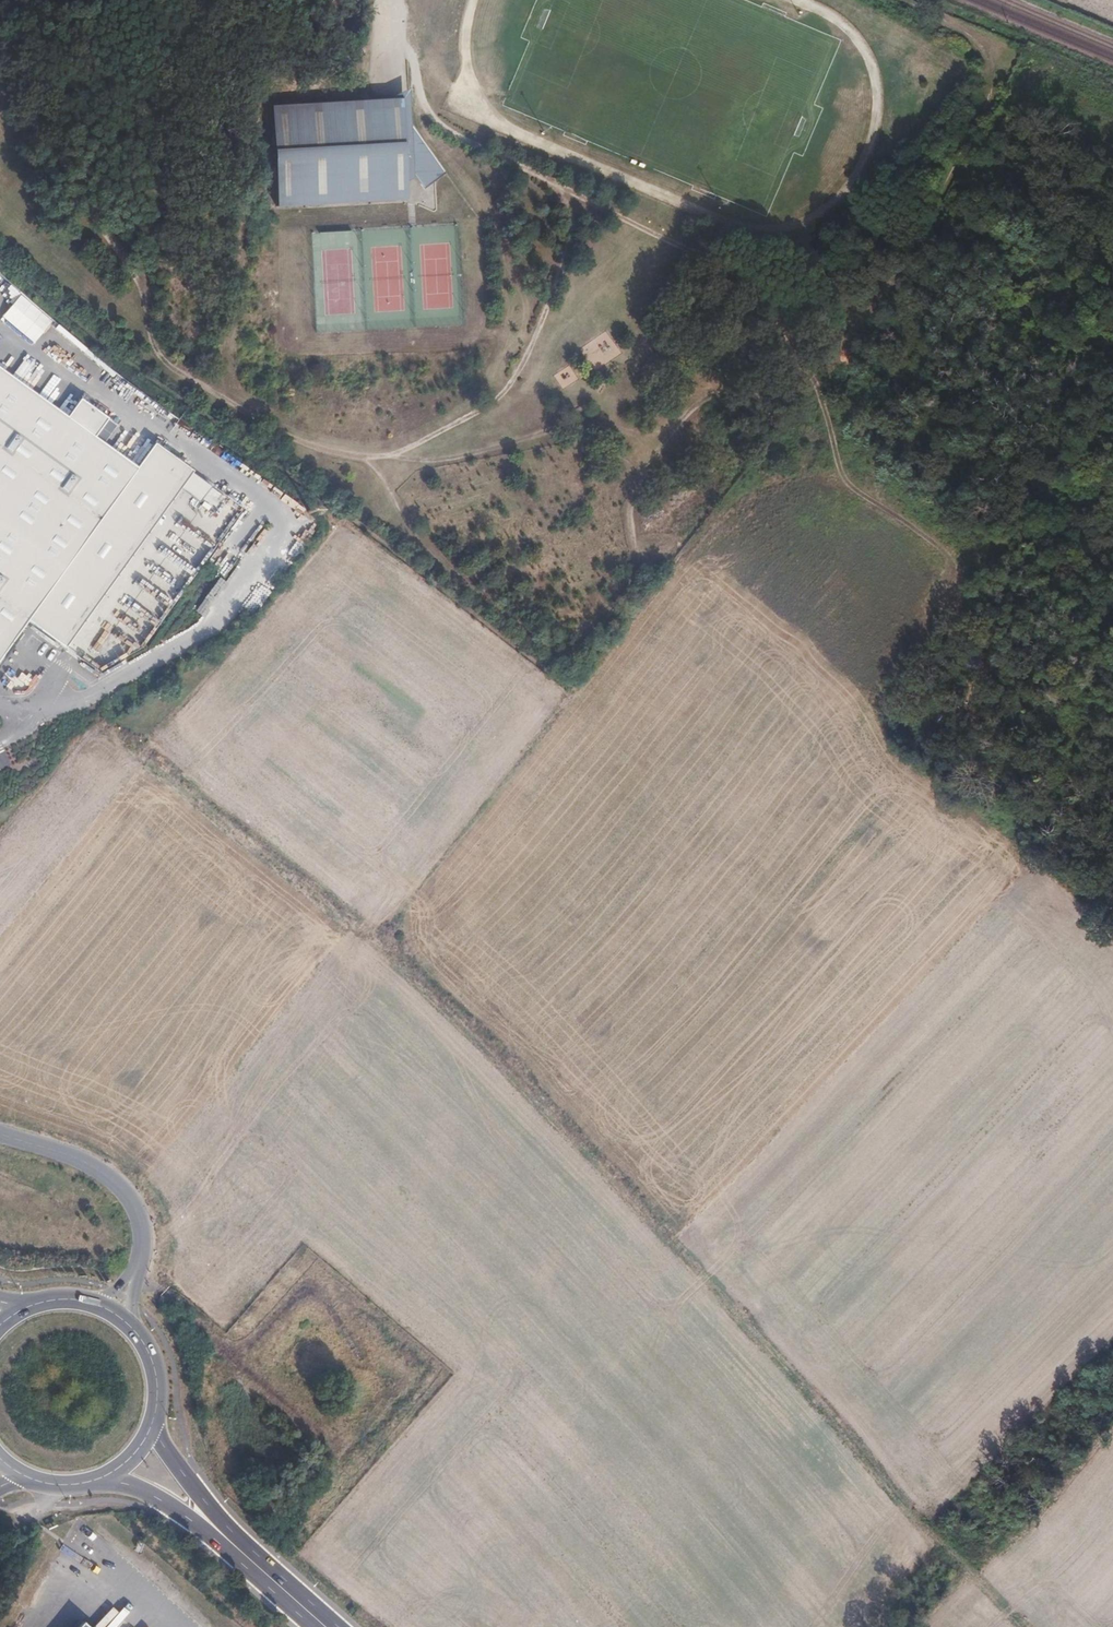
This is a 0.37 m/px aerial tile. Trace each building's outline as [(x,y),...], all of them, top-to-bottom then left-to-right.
[(404,196),(399,98),(366,100),(269,106),(274,203),(404,196)] [(410,126),(407,122),(409,171),(421,186),(436,175),(443,170),(410,126)] [(34,343),(52,321),(19,295),(1,317),(34,343)] [(28,624),(66,650),(194,472),(154,444),(137,467),(95,437),(108,419),(81,399),(68,417),(0,368),(0,661),(28,624)] [(202,500),(214,509),(223,497),(211,488),(202,500)]
